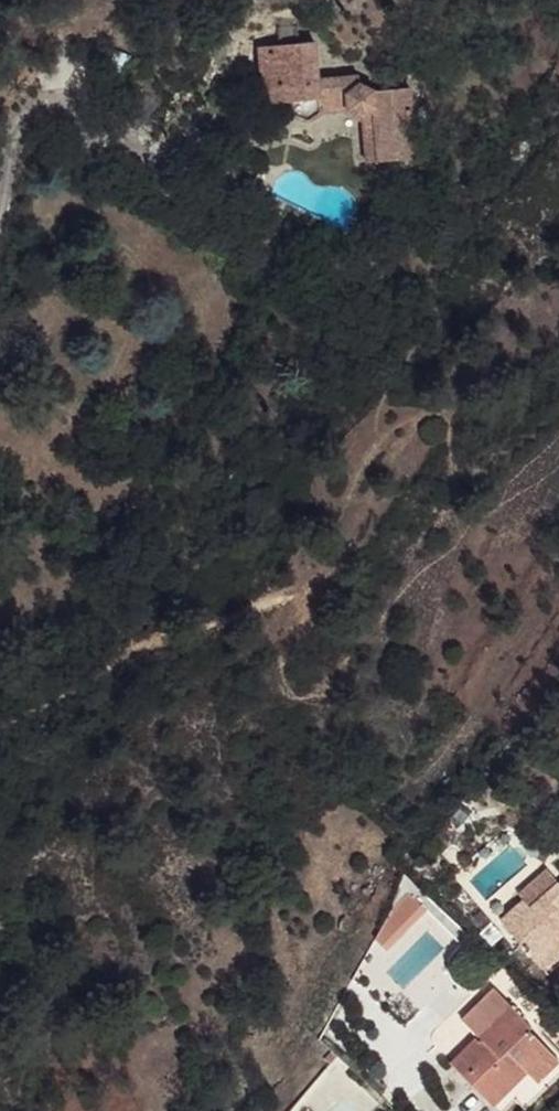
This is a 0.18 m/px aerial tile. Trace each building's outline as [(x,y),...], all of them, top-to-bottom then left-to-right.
[(298,44),(243,49),(247,111),(273,107),(276,119),(292,129),(306,118),(318,116),(333,117),(345,122),(351,164),(398,160),(391,89),(359,94),(342,91),(343,79),(301,83),(298,44)] [(548,937),(540,931),(521,953),(558,985),(558,924),(548,937)] [(526,1015),(488,978),(456,1011),(473,1026),(446,1055),(460,1068),(491,1097),(526,1061),(538,1072),(557,1052),(522,1019),(526,1015)] [(491,1097),(498,1105),(511,1092),(523,1103),(558,1066),(558,1054),(557,1052),(538,1072),(526,1061),(491,1097)]
